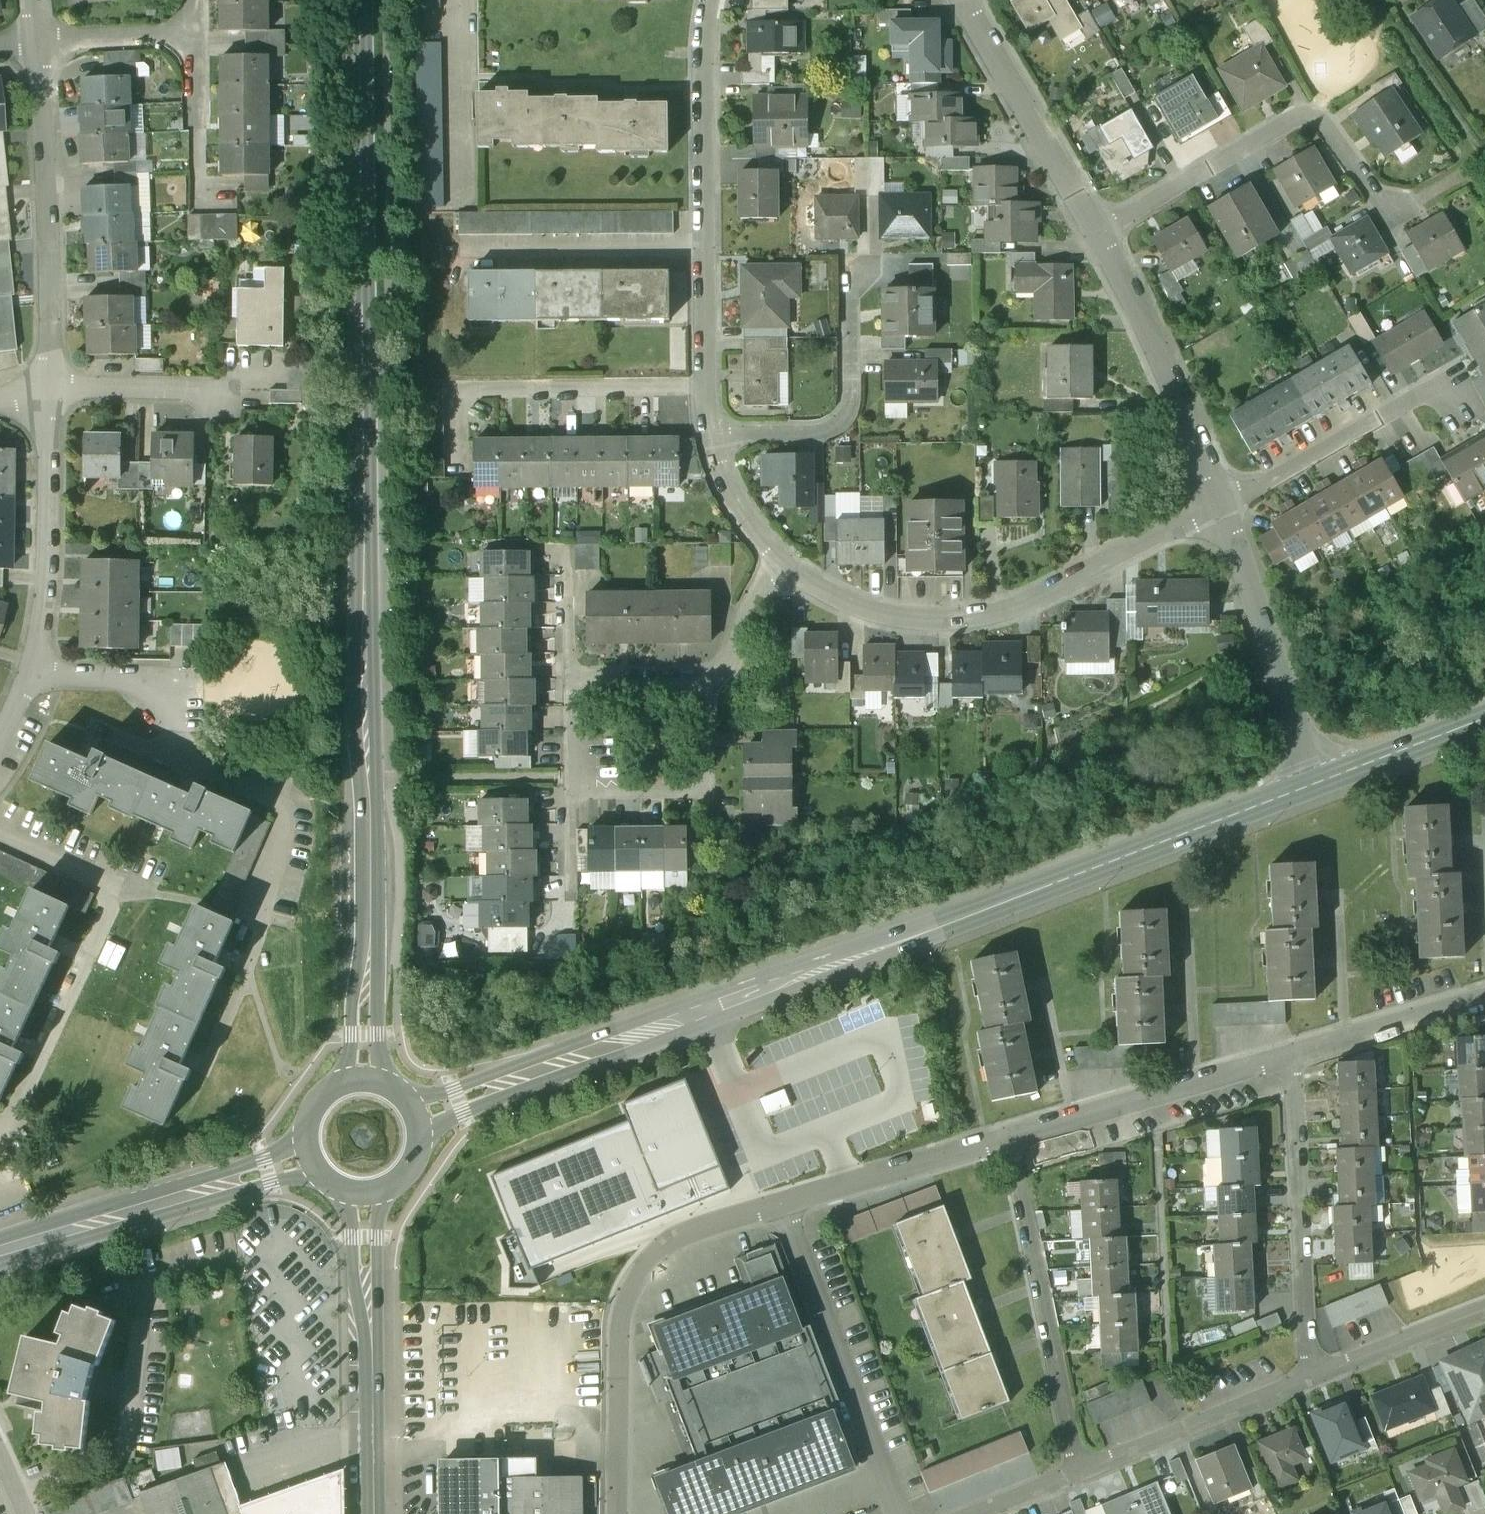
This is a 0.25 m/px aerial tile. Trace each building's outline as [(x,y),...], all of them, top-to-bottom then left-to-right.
[(440,0),(414,0),(414,8),(440,8),(440,0)] [(751,12),(789,11),(788,0),(751,0),(751,12)] [(1009,1),(1028,32),(1050,19),(1060,37),(1078,26),(1079,26),(1074,17),(1064,0),(1011,0),(1009,1)] [(1448,0),(1445,0),(1414,20),(1439,57),(1471,36),(1472,36),(1454,9),(1448,0)] [(1454,9),(1472,36),(1471,36),(1473,39),(1484,31),(1484,18),(1473,0),(1468,0),(1454,9)] [(267,3),(221,3),(222,33),(246,32),(268,32),(267,3)] [(909,21),(909,10),(878,11),(878,23),(891,23),(891,21),(909,21)] [(1087,10),(1074,17),(1079,26),(1078,26),(1086,40),(1100,32),(1087,10)] [(1272,41),(1258,18),(1242,27),(1255,49),(1258,48),(1259,49),(1272,41)] [(909,21),(891,21),(891,23),(891,49),(910,49),(911,84),(938,84),(938,71),(950,71),(950,42),(938,42),(938,21),(909,21)] [(803,23),(748,23),(748,54),(804,53),(803,23)] [(268,32),(246,32),(246,45),(268,45),(268,32)] [(441,43),(416,44),(419,208),(444,208),(441,43)] [(268,45),(246,45),(246,56),(268,56),(268,45)] [(1255,49),(1219,70),(1241,107),(1254,100),(1253,98),(1261,93),(1264,97),(1284,86),(1269,61),(1266,62),(1259,49),(1258,48),(1255,49)] [(136,52),(104,53),(105,79),(130,77),(130,78),(137,78),(136,52)] [(246,56),(222,57),(222,87),(269,87),(268,56),(246,56)] [(1135,93),(1122,69),(1110,76),(1124,99),(1135,93)] [(769,73),(741,74),(741,86),(769,86),(769,73)] [(1394,73),(1370,86),(1373,91),(1377,97),(1390,89),(1391,91),(1401,84),(1394,73)] [(1192,75),(1153,98),(1178,142),(1206,126),(1207,125),(1196,106),(1207,100),(1206,99),(1192,75)] [(105,79),(83,80),(85,108),(129,106),(131,106),(130,78),(130,77),(105,79)] [(938,96),(938,84),(911,84),(911,96),(938,96)] [(269,87),(222,87),(222,117),(269,117),(269,87)] [(1377,97),(1352,114),(1367,135),(1370,133),(1386,158),(1420,135),(1391,91),(1390,89),(1377,97)] [(497,90),(497,94),(477,94),(478,148),(494,148),(495,142),(513,142),(513,148),(561,148),(561,153),(580,152),(580,147),(597,147),(597,153),(630,153),(631,158),(650,158),(650,153),(669,152),(668,104),(638,104),(638,102),(625,103),(625,105),(599,105),(599,99),(568,100),(568,98),(556,98),(556,100),(529,100),(529,94),(510,94),(509,90),(497,90)] [(1218,92),(1206,99),(1207,100),(1196,106),(1207,125),(1206,126),(1208,129),(1232,116),(1218,92)] [(938,96),(911,96),(912,122),(925,121),(961,121),(961,96),(938,96)] [(806,97),(755,98),(755,111),(760,111),(761,148),(806,147),(806,97)] [(85,108),(83,108),(84,137),(128,135),(130,135),(129,106),(85,108)] [(1131,110),(1089,134),(1118,183),(1146,167),(1140,157),(1154,149),(1131,110)] [(269,117),(222,117),(222,147),(269,147),(269,117)] [(961,121),(925,121),(925,146),(952,146),(975,146),(974,121),(961,121)] [(84,137),(82,137),(83,165),(115,164),(129,164),(129,162),(128,135),(84,137)] [(952,146),(925,146),(926,158),(940,158),(944,158),(953,158),(952,146)] [(269,178),(269,147),(222,147),(223,178),(245,178),(269,178)] [(1312,149),(1274,170),(1297,208),(1319,195),(1333,187),(1334,186),(1312,149)] [(944,158),(940,158),(940,172),(969,172),(969,158),(953,158),(944,158)] [(796,159),(758,160),(758,171),(777,171),(777,172),(796,172),(796,159)] [(869,189),(868,159),(854,159),(854,189),(869,189)] [(884,159),(868,159),(869,189),(869,197),(881,197),(884,196),(884,159)] [(129,164),(115,164),(115,176),(137,175),(137,162),(129,162),(129,164)] [(1014,187),(1014,170),(977,170),(977,206),(987,206),(1020,206),(1020,187),(1014,187)] [(777,172),(777,171),(758,171),(740,171),(741,220),(777,220),(777,172)] [(137,175),(115,176),(116,187),(130,186),(131,188),(138,188),(137,175)] [(269,178),(245,178),(245,189),(269,189),(269,178)] [(1249,185),(1209,208),(1238,259),(1279,236),(1249,185)] [(1356,185),(1343,192),(1353,209),(1366,202),(1356,185)] [(116,187),(84,189),(85,218),(87,218),(132,215),(131,188),(130,186),(116,187)] [(1333,187),(1319,195),(1325,205),(1339,197),(1333,187)] [(6,242),(8,242),(3,188),(0,188),(0,243),(6,242)] [(884,196),(881,197),(881,239),(929,238),(929,196),(884,196)] [(857,198),(816,199),(816,239),(857,238),(857,198)] [(1035,241),(1034,205),(1020,206),(987,206),(987,240),(987,241),(1000,241),(1035,241)] [(674,235),(673,212),(602,213),(602,235),(674,235)] [(530,213),(459,214),(459,236),(530,236),(530,213)] [(602,213),(530,213),(530,236),(602,235),(602,213)] [(1302,214),(1290,221),(1302,242),(1314,235),(1302,214)] [(132,215),(87,218),(88,246),(90,246),(134,244),(133,215),(132,215)] [(1444,215),(1407,236),(1413,246),(1426,268),(1427,270),(1451,257),(1448,252),(1461,244),(1444,215)] [(214,241),(214,216),(202,217),(202,241),(214,241)] [(226,241),(226,216),(214,216),(214,241),(226,241)] [(238,216),(226,216),(226,241),(238,240),(238,216)] [(202,241),(202,217),(188,217),(189,241),(202,241)] [(1333,238),(1331,239),(1352,275),(1388,254),(1367,218),(1333,238)] [(1188,220),(1153,240),(1171,271),(1171,272),(1206,252),(1188,220)] [(1314,235),(1302,242),(1307,251),(1308,252),(1331,239),(1333,238),(1327,227),(1314,235)] [(987,241),(987,240),(972,240),(972,254),(1000,254),(1000,241),(987,241)] [(9,297),(11,296),(6,242),(0,243),(0,298),(9,297)] [(134,244),(90,246),(91,274),(119,273),(138,273),(137,271),(136,244),(134,244)] [(1413,246),(1401,253),(1414,276),(1426,268),(1413,246)] [(1307,251),(1284,264),(1297,286),(1320,273),(1308,252),(1307,251)] [(1035,265),(1035,253),(1009,254),(1009,267),(1014,267),(1014,265),(1035,265)] [(971,266),(971,254),(947,254),(947,266),(971,266)] [(933,291),(933,265),(909,265),(909,290),(932,290),(933,291)] [(1014,265),(1014,267),(1014,291),(1035,291),(1035,321),(1069,321),(1069,293),(1071,292),(1070,265),(1014,265)] [(799,292),(799,267),(743,268),(743,286),(745,286),(746,327),(746,328),(787,328),(788,328),(788,327),(784,327),(784,292),(799,292)] [(138,273),(119,273),(120,285),(145,284),(145,270),(137,271),(138,273)] [(267,270),(266,291),(240,290),(239,346),(283,347),(285,270),(267,270)] [(1171,271),(1159,279),(1170,299),(1182,292),(1171,272),(1171,271)] [(669,321),(669,272),(603,273),(603,322),(669,321)] [(536,273),(470,274),(470,323),(536,322),(536,273)] [(603,322),(603,273),(536,273),(536,322),(603,322)] [(145,284),(120,285),(120,298),(133,297),(133,298),(146,298),(145,284)] [(909,290),(902,290),(886,290),(886,308),(884,308),(884,336),(884,337),(906,337),(916,337),(933,337),(933,291),(932,290),(909,290)] [(14,351),(9,297),(0,298),(0,352),(14,351)] [(120,298),(86,298),(87,327),(89,327),(134,326),(133,298),(133,297),(120,298)] [(1457,322),(1476,355),(1475,356),(1484,372),(1484,306),(1457,322)] [(1375,339),(1360,312),(1347,320),(1362,346),(1375,339)] [(1423,315),(1375,344),(1392,373),(1440,345),(1423,315)] [(134,326),(89,327),(90,357),(137,356),(136,326),(134,326)] [(787,328),(746,328),(746,327),(744,327),(744,340),(767,340),(787,339),(787,328)] [(906,350),(906,337),(884,337),(884,336),(881,336),(881,351),(906,350)] [(768,351),(767,340),(744,340),(744,352),(768,351)] [(1090,346),(1049,346),(1049,369),(1043,369),(1043,398),(1050,398),(1050,400),(1073,400),(1090,400),(1090,346)] [(1349,347),(1289,381),(1311,419),(1370,384),(1349,347)] [(951,363),(951,350),(925,350),(925,364),(937,364),(951,363)] [(768,351),(744,352),(744,405),(778,404),(778,373),(788,373),(788,351),(768,351)] [(165,360),(136,360),(136,373),(164,373),(165,360)] [(925,364),(885,364),(885,401),(937,400),(937,364),(925,364)] [(1289,381),(1230,415),(1251,453),(1311,419),(1289,381)] [(288,390),(270,390),(270,404),(302,405),(302,391),(288,390)] [(1073,400),(1050,400),(1050,398),(1043,398),(1043,413),(1073,413),(1073,400)] [(1473,441),(1484,462),(1484,434),(1473,441)] [(122,437),(86,436),(85,478),(119,479),(121,479),(121,463),(121,455),(123,455),(123,452),(121,452),(122,437)] [(195,436),(153,436),(153,463),(153,471),(154,471),(166,471),(166,485),(194,486),(195,436)] [(272,439),(237,438),(237,485),(272,485),(272,439)] [(551,441),(526,442),(526,488),(552,487),(551,441)] [(577,487),(577,441),(551,441),(552,487),(577,487)] [(603,487),(603,441),(577,441),(577,487),(603,487)] [(628,441),(603,441),(603,487),(628,487),(628,441)] [(654,441),(628,441),(628,487),(654,487),(654,441)] [(680,441),(654,441),(654,487),(680,486),(680,475),(680,441)] [(700,475),(691,441),(680,441),(680,475),(700,475)] [(1473,441),(1472,441),(1472,443),(1466,447),(1465,445),(1456,450),(1481,493),(1484,491),(1484,462),(1473,441)] [(501,488),(500,442),(474,442),(474,488),(501,488)] [(526,488),(526,442),(500,442),(501,488),(526,488)] [(1100,507),(1100,448),(1059,449),(1060,507),(1100,507)] [(1433,448),(1422,454),(1435,477),(1446,471),(1439,460),(1440,459),(1433,448)] [(1481,493),(1456,450),(1448,455),(1448,457),(1442,461),(1441,459),(1440,459),(1439,460),(1446,471),(1465,503),(1481,493)] [(0,451),(0,475),(10,475),(11,451),(0,451)] [(1435,477),(1422,454),(1411,461),(1424,483),(1435,477)] [(800,457),(763,457),(763,487),(781,486),(781,508),(811,507),(813,507),(813,486),(812,477),(812,463),(800,463),(800,457)] [(1398,488),(1382,461),(1370,468),(1365,460),(1359,463),(1385,508),(1404,498),(1398,488)] [(1033,461),(996,462),(996,463),(1001,463),(1001,485),(999,485),(999,519),(1036,519),(1036,496),(1033,496),(1033,461)] [(1424,483),(1411,461),(1400,467),(1409,482),(1416,494),(1427,488),(1424,483)] [(139,463),(121,463),(121,479),(119,479),(119,490),(139,490),(139,463)] [(153,463),(139,463),(139,490),(154,490),(154,471),(153,471),(153,463)] [(1385,508),(1359,463),(1352,467),(1357,476),(1345,483),(1366,519),(1385,508)] [(0,475),(0,498),(10,498),(10,475),(0,475)] [(1345,483),(1333,490),(1328,481),(1322,484),(1348,530),(1366,519),(1345,483)] [(1416,494),(1409,482),(1398,488),(1404,498),(1410,508),(1420,502),(1416,494)] [(1348,530),(1322,484),(1316,488),(1321,497),(1309,504),(1330,540),(1348,530)] [(824,486),(813,486),(813,507),(811,507),(811,522),(824,521),(824,498),(824,486)] [(994,525),(993,496),(976,496),(976,525),(994,525)] [(0,498),(0,522),(9,522),(10,498),(0,498)] [(837,523),(837,498),(824,498),(824,521),(825,543),(836,543),(836,523),(837,523)] [(884,498),(860,498),(861,523),(884,522),(884,498)] [(897,541),(896,498),(884,498),(884,522),(885,522),(885,541),(891,541),(897,541)] [(1309,504),(1297,511),(1292,502),(1286,506),(1311,551),(1330,540),(1309,504)] [(963,503),(908,503),(909,555),(909,566),(909,571),(963,571),(963,503)] [(1311,551),(1286,506),(1279,509),(1284,518),(1272,525),(1275,531),(1289,556),(1293,562),(1311,551)] [(0,522),(0,546),(9,546),(9,522),(0,522)] [(885,541),(885,522),(884,522),(861,523),(861,566),(885,565),(885,541)] [(861,566),(861,523),(837,523),(836,523),(836,543),(837,566),(861,566)] [(1275,531),(1260,541),(1274,565),(1289,556),(1275,531)] [(528,540),(488,540),(488,552),(528,552),(528,540)] [(600,571),(600,545),(575,545),(575,571),(600,571)] [(0,546),(0,570),(1,570),(9,570),(9,546),(0,546)] [(488,552),(482,552),(483,578),(485,578),(487,578),(529,578),(529,552),(488,552)] [(909,566),(909,555),(897,555),(897,577),(963,577),(963,571),(909,571),(909,566)] [(138,561),(85,560),(84,590),(137,591),(138,561)] [(529,578),(487,578),(487,604),(529,604),(533,604),(533,578),(529,578)] [(1207,582),(1139,583),(1139,627),(1208,627),(1207,582)] [(137,591),(84,590),(84,619),(137,620),(137,591)] [(655,594),(587,595),(587,643),(655,642),(655,594)] [(698,604),(698,594),(655,594),(655,642),(712,642),(711,604),(698,604)] [(1126,600),(1107,600),(1107,615),(1109,615),(1109,648),(1114,648),(1127,648),(1126,600)] [(487,604),(483,604),(483,630),(525,629),(529,629),(529,604),(487,604)] [(1107,615),(1064,615),(1064,624),(1062,624),(1062,630),(1064,630),(1065,661),(1109,661),(1109,660),(1114,660),(1114,648),(1109,648),(1109,615),(1107,615)] [(137,620),(84,619),(83,649),(136,650),(137,620)] [(183,625),(171,625),(171,647),(182,647),(183,625)] [(194,625),(183,625),(182,647),(194,647),(194,625)] [(205,625),(194,625),(194,647),(205,647),(205,625)] [(483,630),(479,630),(480,655),(484,655),(526,655),(525,629),(483,630)] [(808,636),(808,629),(792,629),(793,659),(806,658),(806,636),(808,636)] [(838,663),(838,635),(808,636),(806,636),(806,658),(806,682),(836,682),(838,682),(838,663)] [(1040,637),(1027,637),(1027,664),(1041,664),(1040,637)] [(1021,693),(1020,645),(983,645),(983,655),(983,693),(1021,693)] [(894,647),(864,648),(864,676),(864,690),(866,690),(895,690),(895,656),(894,647)] [(939,677),(939,654),(923,654),(923,655),(924,656),(924,678),(939,677)] [(530,680),(530,655),(526,655),(484,655),(484,681),(488,681),(530,680)] [(924,678),(924,656),(923,655),(895,656),(895,690),(895,697),(925,698),(924,678)] [(983,693),(983,655),(952,655),(952,684),(952,697),(983,697),(983,693)] [(851,663),(838,663),(838,682),(836,682),(836,693),(851,693),(851,676),(851,663)] [(864,690),(864,676),(851,676),(851,693),(851,695),(851,700),(866,700),(866,690),(864,690)] [(530,680),(488,681),(488,706),(530,706),(534,706),(534,680),(530,680)] [(952,684),(939,684),(939,709),(952,708),(952,697),(952,684)] [(488,706),(484,707),(484,732),(526,731),(530,731),(530,706),(488,706)] [(796,749),(796,730),(765,731),(765,747),(765,749),(788,749),(796,749)] [(526,757),(526,731),(484,732),(480,732),(480,758),(495,757),(495,760),(497,760),(497,757),(526,757)] [(251,813),(206,793),(207,790),(197,786),(192,796),(105,758),(105,756),(96,752),(91,763),(49,744),(32,781),(33,781),(36,775),(55,784),(52,790),(93,808),(98,796),(136,812),(137,810),(156,818),(154,824),(194,842),(199,830),(236,846),(250,815),(251,813)] [(788,776),(788,749),(765,749),(765,747),(747,747),(747,767),(749,767),(749,777),(788,776)] [(526,757),(497,757),(497,760),(495,760),(495,769),(531,769),(532,757),(526,757)] [(789,809),(788,776),(749,777),(750,792),(747,792),(747,812),(766,812),(766,809),(789,809)] [(527,825),(527,799),(480,800),(481,826),(484,826),(485,826),(527,825)] [(1447,806),(1406,808),(1409,878),(1417,877),(1451,875),(1447,806)] [(789,809),(766,809),(766,812),(766,826),(796,826),(796,809),(793,809),(789,809)] [(236,846),(211,905),(231,914),(271,824),(250,815),(236,846)] [(527,825),(485,826),(484,826),(485,852),(489,852),(489,851),(531,851),(531,850),(531,825),(527,825)] [(641,872),(641,828),(615,829),(615,872),(641,872)] [(664,871),(664,828),(641,828),(641,872),(664,871)] [(687,829),(687,828),(664,828),(664,871),(688,871),(688,855),(687,829)] [(615,829),(589,829),(589,830),(589,856),(589,872),(615,872),(615,829)] [(699,829),(687,829),(688,855),(700,855),(699,829)] [(589,856),(589,830),(577,830),(577,856),(589,856)] [(531,850),(531,851),(489,851),(489,852),(489,876),(489,877),(531,876),(532,877),(535,877),(535,850),(531,850)] [(0,851),(0,875),(32,890),(69,907),(85,915),(94,895),(0,851)] [(1314,863),(1270,865),(1273,930),(1311,929),(1317,928),(1314,863)] [(1451,875),(1417,877),(1421,958),(1463,956),(1459,875),(1451,875)] [(532,877),(531,876),(489,877),(489,876),(485,876),(485,902),(485,903),(528,902),(528,903),(532,903),(532,877)] [(32,890),(12,932),(6,929),(0,942),(0,949),(16,956),(8,972),(2,969),(0,974),(0,993),(32,1008),(53,962),(55,964),(60,954),(50,949),(69,907),(32,890)] [(528,903),(528,902),(485,903),(485,902),(481,902),(481,929),(486,929),(490,929),(528,928),(528,903)] [(233,923),(202,910),(193,930),(187,927),(169,967),(181,973),(165,1009),(167,1011),(158,1031),(152,1028),(134,1068),(147,1074),(131,1111),(164,1125),(184,1080),(186,1081),(191,1071),(180,1067),(219,979),(221,980),(225,970),(214,965),(233,923)] [(1167,910),(1121,912),(1124,978),(1162,977),(1170,976),(1167,910)] [(528,951),(528,928),(490,929),(490,952),(528,951)] [(1273,930),(1265,931),(1269,1001),(1285,1001),(1315,999),(1311,929),(1273,930)] [(1017,952),(972,961),(986,1030),(1023,1022),(1031,1021),(1017,952)] [(1124,978),(1116,979),(1119,1045),(1135,1044),(1165,1043),(1162,977),(1124,978)] [(17,1064),(19,1065),(23,1055),(12,1050),(32,1008),(0,993),(0,1099),(17,1064)] [(1269,1001),(1224,1004),(1225,1025),(1286,1022),(1285,1001),(1269,1001)] [(1224,1004),(1212,1004),(1213,1026),(1225,1025),(1224,1004)] [(986,1030),(979,1031),(993,1100),(1037,1092),(1030,1057),(1023,1022),(986,1030)] [(1468,1024),(1469,1036),(1484,1035),(1484,1023),(1468,1024)] [(1456,1037),(1458,1069),(1484,1068),(1484,1035),(1469,1036),(1456,1037)] [(1373,1061),(1337,1063),(1339,1092),(1375,1090),(1373,1061)] [(1458,1069),(1460,1101),(1462,1101),(1484,1099),(1484,1068),(1458,1069)] [(700,1114),(692,1116),(678,1082),(676,1082),(622,1105),(628,1120),(491,1176),(514,1235),(501,1240),(509,1263),(510,1288),(532,1289),(539,1286),(534,1269),(730,1190),(700,1114)] [(1375,1090),(1339,1092),(1341,1120),(1376,1119),(1375,1090)] [(760,1102),(765,1116),(790,1106),(784,1092),(760,1102)] [(1462,1101),(1464,1129),(1484,1127),(1484,1099),(1462,1101)] [(1376,1119),(1341,1120),(1342,1149),(1372,1148),(1378,1147),(1376,1119)] [(1255,1127),(1219,1129),(1219,1130),(1221,1158),(1257,1156),(1255,1127)] [(1464,1129),(1465,1157),(1468,1157),(1484,1156),(1484,1127),(1464,1129)] [(1219,1130),(1208,1131),(1209,1146),(1207,1146),(1207,1158),(1221,1158),(1219,1130)] [(1342,1149),(1336,1149),(1338,1178),(1374,1176),(1372,1148),(1342,1149)] [(1124,1153),(1098,1155),(1099,1180),(1117,1180),(1126,1179),(1124,1153)] [(1257,1156),(1221,1158),(1223,1187),(1252,1186),(1258,1185),(1257,1156)] [(1468,1157),(1470,1185),(1484,1184),(1484,1156),(1468,1157)] [(1207,1158),(1206,1158),(1206,1175),(1203,1179),(1204,1188),(1216,1187),(1223,1187),(1221,1158),(1207,1158)] [(1374,1176),(1338,1178),(1340,1207),(1370,1205),(1375,1205),(1374,1176)] [(1099,1180),(1080,1181),(1081,1211),(1118,1209),(1117,1180),(1099,1180)] [(1470,1185),(1471,1208),(1471,1213),(1484,1213),(1484,1184),(1470,1185)] [(1470,1185),(1456,1186),(1457,1209),(1471,1208),(1470,1185)] [(936,1186),(846,1219),(854,1240),(896,1224),(943,1207),(936,1186)] [(1223,1187),(1216,1187),(1218,1216),(1254,1215),(1252,1186),(1223,1187)] [(1340,1207),(1334,1207),(1335,1236),(1371,1234),(1370,1205),(1340,1207)] [(943,1207),(896,1224),(924,1296),(963,1282),(971,1279),(943,1207)] [(1118,1209),(1081,1211),(1083,1240),(1088,1239),(1120,1238),(1118,1209)] [(1471,1213),(1472,1233),(1484,1233),(1484,1213),(1471,1213)] [(1254,1215),(1218,1216),(1219,1245),(1249,1244),(1255,1244),(1254,1215)] [(846,1219),(835,1224),(843,1244),(854,1240),(846,1219)] [(1371,1234),(1335,1236),(1337,1265),(1373,1263),(1371,1234)] [(1120,1238),(1088,1239),(1090,1268),(1127,1266),(1125,1237),(1120,1238)] [(1219,1245),(1213,1246),(1215,1278),(1251,1276),(1249,1244),(1219,1245)] [(769,1255),(744,1265),(755,1293),(657,1329),(663,1345),(675,1375),(666,1379),(672,1396),(698,1462),(688,1466),(689,1468),(659,1480),(672,1513),(710,1513),(848,1462),(769,1255)] [(1127,1266),(1090,1268),(1091,1297),(1097,1297),(1128,1295),(1127,1266)] [(1251,1276),(1215,1278),(1216,1310),(1253,1309),(1251,1276)] [(924,1296),(917,1299),(962,1419),(1009,1402),(963,1282),(924,1296)] [(1389,1306),(1380,1284),(1368,1289),(1377,1311),(1389,1306)] [(1368,1289),(1357,1293),(1366,1315),(1377,1311),(1368,1289)] [(1357,1293),(1346,1298),(1355,1320),(1366,1315),(1357,1293)] [(1128,1295),(1097,1297),(1099,1325),(1136,1323),(1134,1295),(1128,1295)] [(1346,1298),(1335,1302),(1344,1324),(1355,1320),(1346,1298)] [(1335,1302),(1324,1307),(1332,1329),(1344,1324),(1335,1302)] [(73,1315),(67,1313),(59,1334),(65,1336),(61,1346),(26,1337),(12,1395),(47,1403),(46,1413),(40,1412),(38,1436),(44,1436),(43,1446),(58,1447),(57,1450),(70,1452),(71,1448),(85,1450),(89,1402),(87,1401),(95,1366),(98,1366),(116,1321),(102,1316),(103,1313),(91,1308),(90,1311),(76,1306),(73,1315)] [(1276,1313),(1254,1322),(1258,1333),(1280,1325),(1276,1313)] [(1136,1323),(1099,1325),(1100,1354),(1121,1353),(1137,1352),(1136,1323)] [(1470,1351),(1484,1384),(1484,1344),(1470,1351)] [(658,1402),(672,1396),(666,1379),(675,1375),(663,1345),(640,1355),(658,1402)] [(1443,1363),(1470,1420),(1484,1412),(1484,1384),(1470,1351),(1443,1363)] [(1121,1353),(1100,1354),(1101,1369),(1121,1368),(1121,1353)] [(1422,1377),(1372,1397),(1385,1428),(1432,1410),(1434,1409),(1427,1390),(1422,1377)] [(1151,1402),(1142,1381),(1131,1385),(1140,1407),(1151,1402)] [(1140,1407),(1131,1385),(1120,1390),(1129,1411),(1140,1407)] [(1439,1385),(1427,1390),(1434,1409),(1432,1410),(1436,1419),(1450,1413),(1439,1385)] [(1129,1411),(1120,1390),(1109,1395),(1117,1416),(1129,1411)] [(1109,1395),(1098,1399),(1107,1420),(1117,1416),(1109,1395)] [(1098,1399),(1086,1404),(1095,1425),(1107,1420),(1098,1399)] [(1314,1415),(1333,1461),(1365,1448),(1355,1422),(1346,1402),(1314,1415)] [(1365,1418),(1355,1422),(1365,1448),(1368,1455),(1379,1451),(1365,1418)] [(1292,1429),(1259,1443),(1271,1472),(1272,1472),(1278,1486),(1295,1479),(1289,1464),(1304,1458),(1292,1429)] [(1020,1432),(921,1472),(930,1493),(1028,1453),(1020,1432)] [(210,1440),(161,1450),(165,1469),(196,1463),(193,1451),(211,1447),(210,1440)] [(1234,1445),(1197,1460),(1214,1503),(1249,1488),(1251,1488),(1244,1471),(1234,1445)] [(1427,1460),(1429,1465),(1410,1473),(1421,1499),(1437,1493),(1445,1513),(1448,1513),(1463,1508),(1454,1486),(1465,1481),(1453,1450),(1427,1460)] [(1188,1478),(1179,1457),(1168,1462),(1177,1483),(1188,1478)] [(445,1459),(445,1477),(444,1477),(445,1513),(582,1513),(582,1476),(502,1477),(502,1458),(445,1459)] [(140,1493),(142,1497),(148,1513),(341,1513),(341,1474),(289,1492),(289,1506),(242,1508),(226,1463),(141,1493),(140,1493)] [(1268,1496),(1256,1466),(1244,1471),(1251,1488),(1249,1488),(1255,1502),(1268,1496)] [(152,1469),(135,1475),(136,1478),(139,1486),(155,1480),(152,1469)] [(124,1478),(110,1483),(119,1507),(133,1502),(133,1500),(126,1481),(124,1478)] [(136,1478),(126,1481),(133,1500),(142,1497),(140,1493),(141,1493),(139,1486),(136,1478)] [(1477,1481),(1464,1486),(1474,1512),(1484,1507),(1484,1499),(1477,1481)] [(1129,1493),(1138,1513),(1170,1513),(1157,1482),(1129,1493)] [(43,1508),(45,1513),(100,1513),(119,1507),(110,1483),(43,1508)] [(1392,1513),(1405,1513),(1394,1489),(1384,1493),(1387,1500),(1392,1513)] [(1102,1504),(1106,1513),(1138,1513),(1129,1493),(1102,1504)] [(1080,1499),(1069,1503),(1073,1513),(1086,1513),(1080,1499)] [(1353,1513),(1392,1513),(1387,1500),(1353,1513)]
